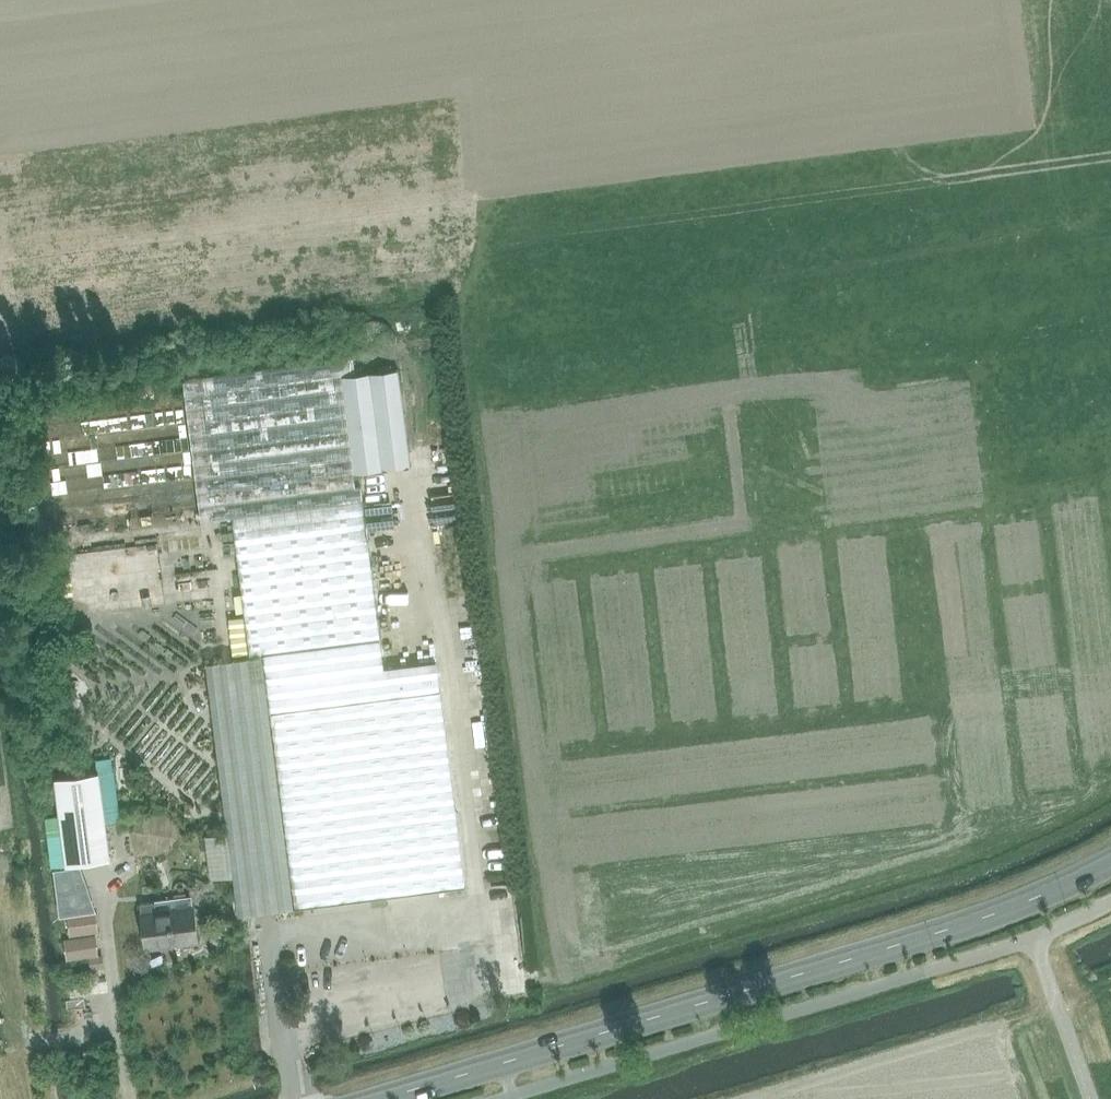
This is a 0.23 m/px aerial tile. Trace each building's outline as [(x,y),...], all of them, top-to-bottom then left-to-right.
[(208,667),(230,834),(235,876),(240,914),(466,885),(437,661),(385,668),(361,485),(357,485),(355,473),(411,466),(399,370),(343,376),(341,360),(184,380),(202,520),(233,515),(251,654),(263,653),(264,660),(208,667)] [(99,773),(55,779),(66,865),(111,859),(99,773)] [(235,876),(230,834),(207,837),(213,879),(235,876)] [(200,942),(195,905),(157,910),(156,901),(141,903),(142,911),(141,912),(145,950),(200,942)]
